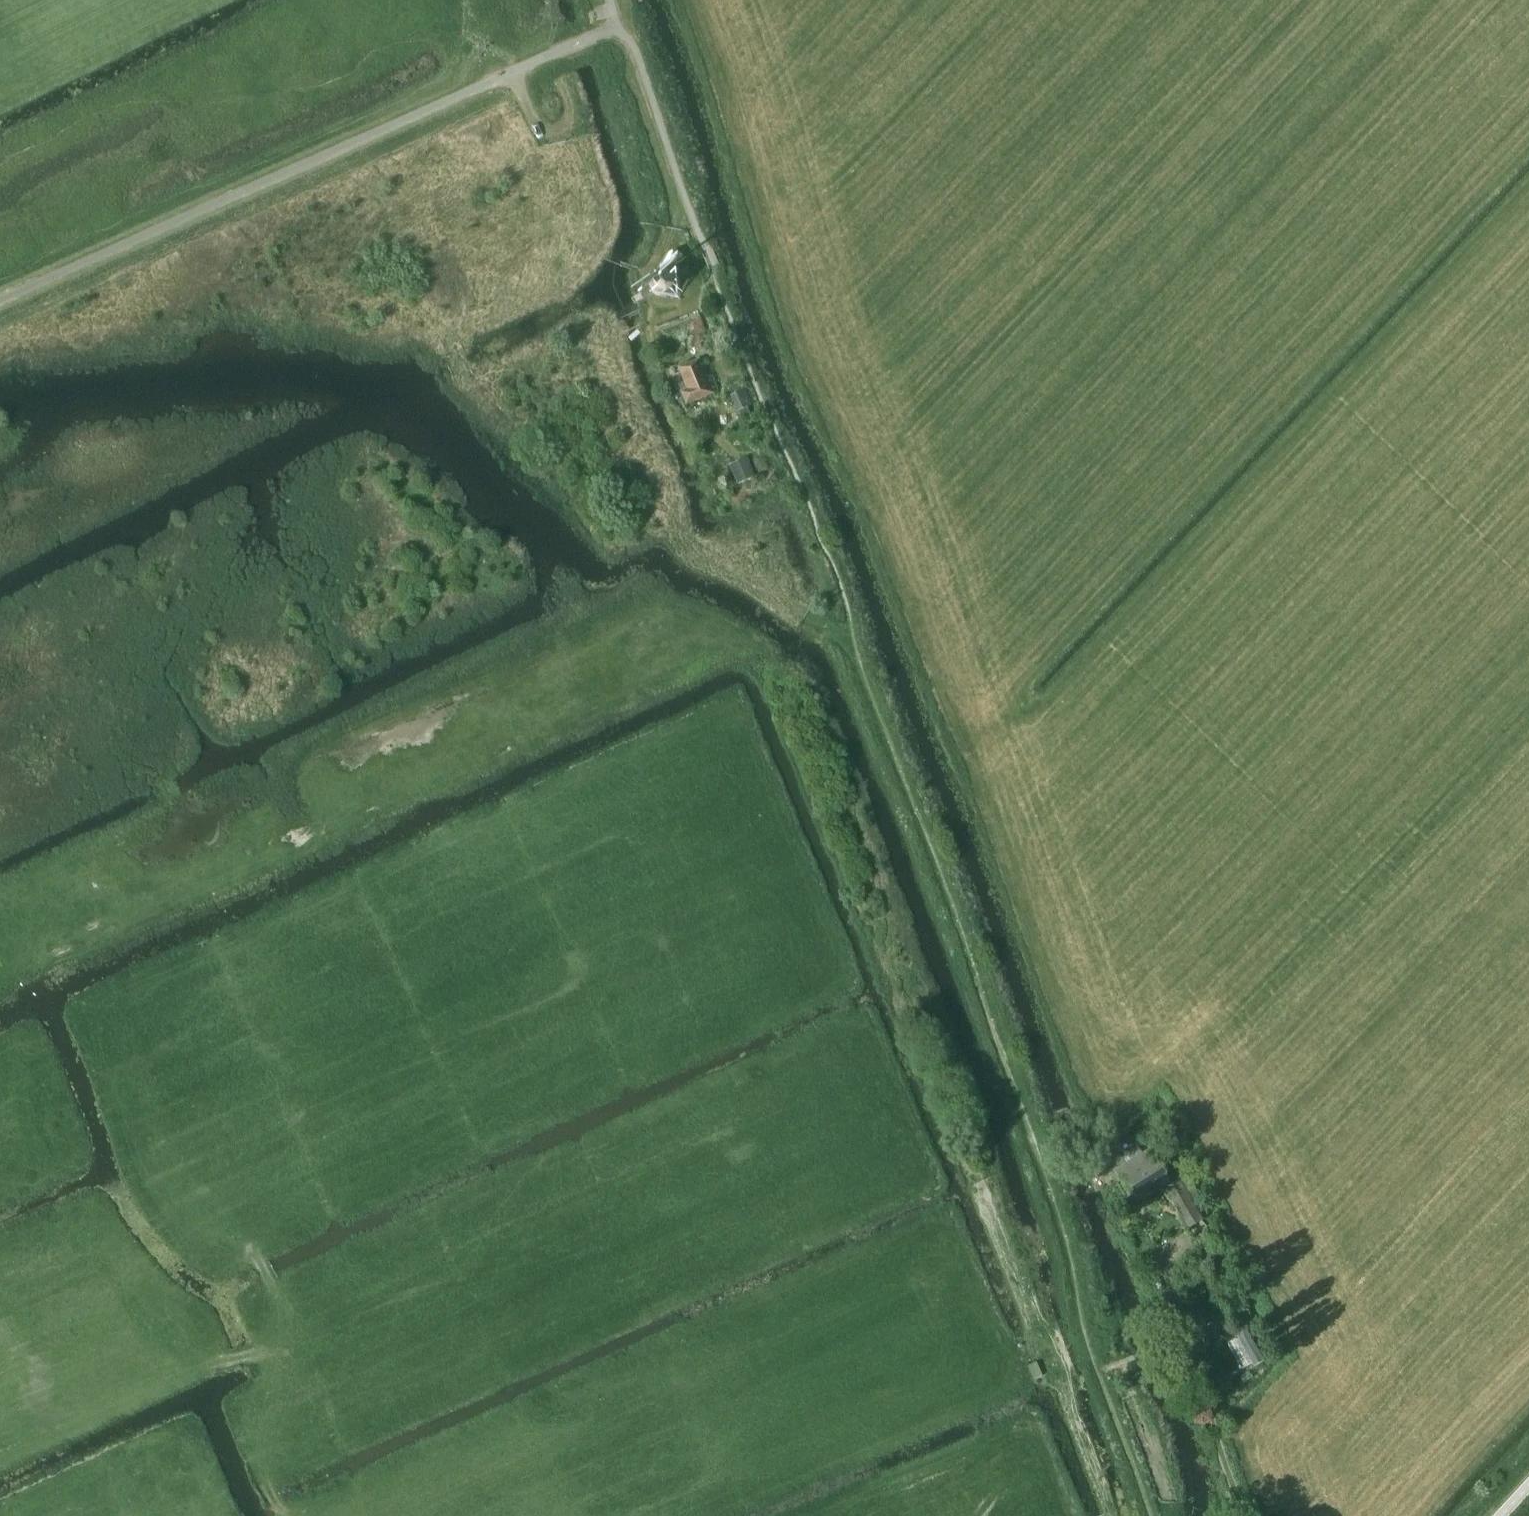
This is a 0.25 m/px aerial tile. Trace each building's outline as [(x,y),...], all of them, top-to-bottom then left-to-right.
[(651,285),(656,295),(667,298),(675,293),(679,282),(674,273),(663,270),(654,275),(651,285)] [(699,360),(680,368),(687,385),(681,388),(683,392),(682,392),(687,404),(718,391),(711,375),(706,378),(699,360)] [(746,388),(731,395),(737,410),(740,409),(743,417),(751,413),(747,405),(752,403),(746,388)] [(747,457),(730,465),(738,484),(755,476),(747,457)] [(1145,1195),(1171,1180),(1153,1151),(1128,1166),(1127,1164),(1116,1172),(1121,1180),(1125,1178),(1134,1194),(1142,1189),(1145,1195)] [(1180,1181),(1164,1190),(1188,1231),(1204,1222),(1180,1181)] [(1265,1360),(1248,1329),(1237,1335),(1254,1366),(1265,1360)]
